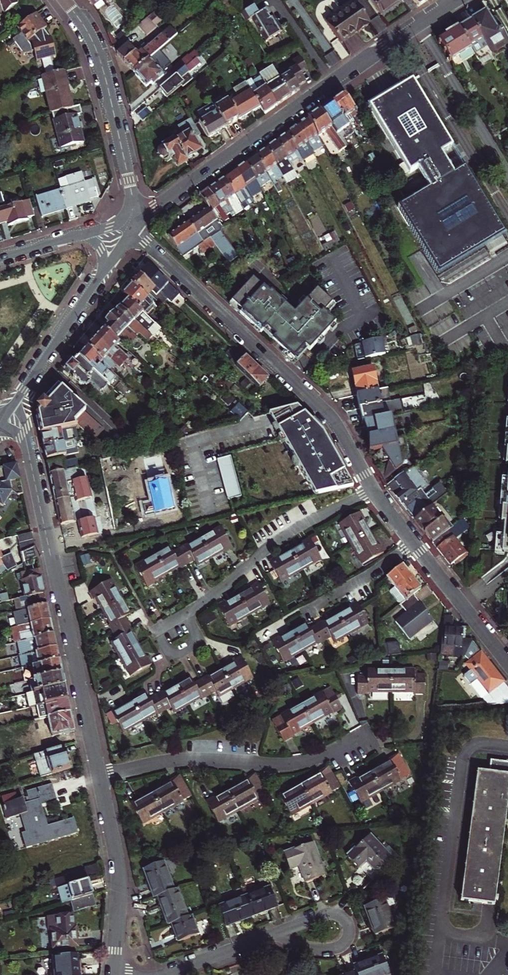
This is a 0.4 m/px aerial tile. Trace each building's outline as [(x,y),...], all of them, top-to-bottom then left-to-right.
[(2,15),(15,5),(11,0),(0,0),(0,12),(2,15)] [(401,0),(371,0),(381,14),(401,0)] [(365,25),(368,23),(355,5),(326,25),(339,43),(356,32),(358,34),(367,28),(365,25)] [(255,7),(242,15),(246,23),(253,19),(266,42),(283,32),(275,18),(271,20),(269,16),(270,16),(271,15),(271,14),(271,12),(271,11),(269,10),(268,10),(266,11),(260,15),(255,7)] [(471,21),(491,54),(507,44),(507,42),(498,25),(494,27),(485,12),(471,21)] [(42,35),(45,32),(42,29),(46,26),(35,13),(16,27),(24,38),(16,44),(23,53),(34,50),(36,59),(55,55),(50,36),(48,36),(43,37),(42,35)] [(156,21),(151,14),(138,25),(137,26),(146,37),(155,28),(152,24),(156,21)] [(492,55),(491,54),(471,21),(458,28),(471,50),(475,57),(478,61),(488,55),(489,57),(492,55)] [(123,61),(133,73),(154,55),(175,37),(168,28),(143,50),(137,55),(132,49),(128,44),(117,54),(123,61)] [(439,40),(449,56),(452,61),(471,50),(458,28),(439,40)] [(436,64),(449,56),(439,40),(426,48),(436,64)] [(138,45),(132,49),(137,55),(143,50),(138,45)] [(475,57),(471,50),(452,61),(456,68),(475,57)] [(188,57),(193,62),(196,59),(199,56),(195,51),(188,57)] [(154,55),(133,73),(145,87),(150,83),(152,85),(165,74),(163,70),(165,68),(160,63),(154,55)] [(288,71),(289,73),(279,79),(289,96),(299,89),(297,86),(305,81),(300,74),(307,69),(299,56),(292,61),(295,67),(288,71)] [(436,64),(439,68),(452,61),(449,56),(436,64)] [(175,77),(159,90),(166,98),(181,86),(182,88),(192,80),(187,74),(200,64),(196,59),(193,62),(189,64),(175,77)] [(170,71),(175,77),(189,64),(184,59),(170,71)] [(273,69),(260,76),(277,105),(289,96),(279,79),(273,69)] [(64,70),(43,76),(52,113),(73,107),(64,70)] [(259,91),(252,95),(260,107),(264,114),(277,105),(260,76),(253,81),(259,91)] [(453,149),(413,81),(369,107),(409,174),(417,170),(429,189),(398,208),(438,275),(497,239),(500,236),(501,233),(501,230),(500,226),(464,167),(454,174),(450,167),(451,167),(451,165),(451,164),(451,163),(450,161),(448,161),(447,161),(446,161),(442,154),(453,149)] [(239,119),(260,107),(252,95),(251,91),(229,104),(239,119)] [(211,102),(217,111),(226,127),(239,119),(229,104),(224,94),(211,102)] [(355,118),(358,116),(356,112),(344,96),(332,104),(354,134),(362,128),(355,118)] [(354,134),(332,104),(321,112),(342,142),(354,134)] [(73,107),(52,113),(61,149),(84,144),(77,116),(82,114),(80,105),(73,107)] [(142,122),(151,114),(145,107),(136,115),(142,122)] [(308,119),(318,136),(324,131),(339,152),(346,147),(342,142),(321,112),(320,110),(308,119)] [(208,138),(226,127),(217,111),(199,122),(208,138)] [(324,147),(318,136),(308,119),(298,126),(312,153),(324,147)] [(287,134),(302,161),(313,155),(312,153),(298,126),(287,134)] [(188,133),(175,141),(186,158),(187,158),(189,158),(192,156),(192,154),(200,150),(197,144),(194,138),(193,138),(188,130),(186,131),(188,133)] [(302,161),(287,134),(277,140),(286,158),(296,174),(299,173),(294,162),(298,159),(300,162),(302,161)] [(175,141),(174,139),(158,149),(158,152),(160,157),(163,158),(168,155),(170,160),(172,159),(177,166),(187,161),(186,158),(175,141)] [(286,158),(277,140),(267,148),(279,171),(286,183),(297,176),(296,174),(286,158)] [(272,176),(279,171),(267,148),(256,155),(266,173),(274,188),(282,184),(279,179),(276,180),(275,177),(273,178),(272,176)] [(246,163),(257,183),(260,181),(259,178),(266,173),(256,155),(246,163)] [(246,163),(235,170),(251,198),(254,204),(265,198),(257,183),(246,163)] [(235,170),(225,178),(240,205),(251,198),(235,170)] [(94,179),(78,184),(76,177),(65,180),(67,187),(61,189),(66,208),(90,201),(90,198),(98,196),(94,179)] [(240,205),(225,178),(217,184),(235,215),(243,211),(240,205)] [(217,184),(208,190),(228,220),(235,215),(217,184)] [(37,196),(42,216),(66,208),(61,189),(37,196)] [(200,196),(208,208),(211,212),(215,209),(222,220),(223,219),(225,222),(228,220),(208,190),(200,196)] [(4,202),(1,192),(0,193),(0,223),(0,224),(8,222),(9,225),(29,220),(29,218),(35,216),(31,203),(24,205),(23,201),(13,204),(11,200),(4,202)] [(243,211),(254,204),(251,198),(240,205),(243,211)] [(211,212),(208,208),(188,222),(204,243),(210,240),(215,246),(229,263),(238,257),(221,232),(222,227),(211,212)] [(204,243),(188,222),(168,236),(183,257),(198,248),(203,255),(215,246),(210,240),(204,243)] [(327,235),(330,241),(333,247),(339,244),(333,232),(327,235)] [(333,247),(330,241),(319,247),(322,252),(333,247)] [(148,266),(140,274),(167,300),(172,295),(164,288),(168,285),(148,266)] [(167,300),(140,274),(131,283),(134,285),(153,303),(156,300),(159,303),(162,304),(167,308),(170,304),(167,300)] [(335,304),(318,289),(297,314),(272,294),(255,280),(232,306),(262,335),(267,329),(276,338),(274,340),(296,360),(307,348),(312,353),(337,324),(327,314),(335,304)] [(153,303),(134,285),(125,295),(130,300),(149,318),(158,308),(153,303)] [(167,300),(170,304),(174,307),(179,302),(172,295),(167,300)] [(149,318),(130,300),(121,308),(152,339),(161,330),(153,323),(149,318)] [(152,339),(121,308),(114,316),(111,316),(108,318),(109,321),(107,323),(110,326),(105,330),(120,345),(123,347),(128,341),(132,345),(138,339),(137,337),(140,335),(149,343),(152,339)] [(162,313),(158,308),(149,318),(153,323),(162,313)] [(105,330),(97,340),(124,366),(129,371),(131,373),(140,364),(129,353),(125,357),(116,349),(120,345),(105,330)] [(355,346),(358,362),(385,357),(381,339),(361,343),(355,346)] [(124,366),(97,340),(88,348),(108,368),(112,364),(120,371),(124,366)] [(108,368),(88,348),(80,357),(109,386),(110,387),(116,381),(105,371),(108,368)] [(229,361),(236,367),(244,358),(238,352),(229,361)] [(109,386),(80,357),(73,364),(74,366),(70,371),(74,375),(72,377),(83,387),(85,386),(90,391),(91,391),(93,393),(94,393),(96,391),(101,395),(109,386)] [(267,380),(245,358),(236,367),(259,389),(267,380)] [(112,364),(108,368),(123,382),(129,375),(127,373),(129,371),(124,366),(120,371),(112,364)] [(353,372),(357,394),(377,389),(373,368),(353,372)] [(60,385),(43,403),(44,402),(46,401),(47,400),(49,400),(51,399),(52,400),(64,389),(60,385)] [(388,387),(377,389),(357,394),(360,409),(391,402),(388,387)] [(87,411),(64,389),(52,400),(51,399),(49,400),(47,400),(46,401),(44,402),(43,403),(42,405),(39,408),(38,414),(42,434),(80,427),(91,437),(95,441),(105,431),(86,413),(87,411)] [(391,402),(360,409),(362,422),(391,417),(414,412),(412,398),(391,402)] [(248,414),(239,405),(230,414),(239,423),(248,414)] [(325,435),(297,407),(273,414),(317,494),(354,487),(333,450),(325,435)] [(391,417),(362,422),(368,437),(369,453),(385,450),(388,463),(378,470),(384,480),(401,467),(400,460),(407,455),(403,431),(395,432),(391,417)] [(80,427),(42,434),(44,447),(76,440),(91,437),(80,427)] [(76,440),(44,447),(47,459),(78,453),(76,440)] [(506,448),(506,451),(504,451),(503,461),(505,461),(505,462),(505,464),(507,464),(507,479),(505,493),(503,493),(501,509),(500,509),(499,519),(501,520),(500,523),(503,523),(502,535),(502,536),(500,536),(498,552),(501,552),(501,553),(503,553),(507,553),(507,448),(506,448)] [(240,499),(231,459),(217,461),(226,502),(240,499)] [(65,471),(63,462),(63,460),(48,463),(50,474),(65,471)] [(19,495),(23,494),(20,475),(17,463),(1,468),(0,469),(0,470),(0,504),(2,505),(11,490),(19,495)] [(50,474),(61,526),(76,523),(74,515),(72,515),(69,497),(75,496),(76,502),(92,499),(88,480),(79,481),(76,468),(68,470),(65,471),(50,474)] [(425,484),(412,469),(395,482),(387,487),(392,493),(414,521),(429,510),(449,495),(441,484),(426,496),(420,488),(425,484)] [(505,493),(507,479),(501,478),(498,520),(501,520),(499,519),(500,509),(501,509),(503,493),(505,493)] [(440,524),(429,510),(414,521),(421,530),(424,530),(426,532),(425,536),(432,544),(451,528),(444,520),(440,524)] [(338,525),(350,545),(369,534),(362,520),(364,519),(360,513),(338,525)] [(78,522),(83,548),(97,545),(92,519),(78,522)] [(435,548),(449,566),(465,553),(452,538),(467,526),(462,520),(451,528),(432,544),(432,545),(433,544),(436,548),(435,548)] [(226,553),(233,549),(220,527),(201,539),(212,559),(225,551),(226,553)] [(20,549),(34,546),(31,532),(17,536),(20,549)] [(369,534),(350,545),(361,565),(369,561),(374,558),(382,553),(379,546),(377,547),(369,534)] [(500,536),(502,536),(502,535),(495,535),(494,556),(503,557),(503,553),(501,553),(501,552),(498,552),(500,536)] [(303,544),(290,552),(301,571),(321,559),(308,538),(302,542),(303,544)] [(179,549),(188,565),(195,561),(198,566),(212,559),(201,539),(187,546),(186,545),(179,549)] [(188,565),(179,549),(173,552),(169,546),(156,554),(167,574),(180,566),(182,568),(188,565)] [(20,553),(22,564),(37,558),(34,547),(20,553)] [(276,559),(275,557),(268,561),(281,582),(301,571),(290,552),(276,559)] [(17,566),(9,554),(2,559),(0,560),(0,561),(7,572),(17,566)] [(167,574),(156,554),(135,566),(147,588),(154,584),(153,582),(167,574)] [(402,565),(386,577),(394,588),(389,592),(399,605),(412,595),(420,589),(402,565)] [(44,594),(39,570),(20,574),(25,598),(44,594)] [(103,611),(122,600),(111,580),(90,592),(93,598),(95,597),(103,611)] [(251,588),(238,596),(249,616),(269,604),(257,583),(250,587),(251,588)] [(47,606),(44,594),(25,598),(14,600),(16,612),(47,606)] [(0,596),(0,602),(1,603),(8,602),(6,595),(0,596)] [(412,595),(399,605),(410,619),(399,628),(407,639),(432,621),(412,595)] [(225,604),(224,602),(217,606),(229,627),(249,616),(238,596),(225,604)] [(122,600),(103,611),(111,625),(110,626),(113,633),(130,624),(126,617),(131,614),(122,600)] [(368,624),(359,608),(356,603),(349,607),(349,609),(337,616),(348,635),(368,624)] [(50,620),(47,606),(16,612),(14,613),(18,627),(50,620)] [(315,626),(324,642),(332,637),(335,643),(348,635),(337,616),(323,623),(323,622),(315,626)] [(472,641),(463,640),(461,640),(462,631),(450,630),(451,627),(451,619),(443,618),(440,651),(439,655),(448,655),(448,660),(458,661),(459,656),(463,657),(464,656),(469,646),(472,641)] [(53,635),(50,620),(18,627),(21,642),(53,635)] [(130,624),(113,633),(117,639),(111,642),(119,656),(139,645),(131,631),(133,630),(130,624)] [(305,624),(292,632),(303,651),(316,643),(317,646),(324,642),(315,626),(308,630),(305,624)] [(461,640),(463,640),(464,628),(451,627),(450,630),(462,631),(461,640)] [(303,651),(292,632),(279,639),(278,638),(270,642),(282,663),(303,651)] [(21,642),(23,655),(56,649),(53,635),(21,642)] [(131,677),(152,665),(148,658),(147,659),(139,645),(119,656),(131,677)] [(486,705),(507,703),(507,690),(500,681),(501,680),(483,658),(480,661),(476,655),(469,646),(464,656),(468,661),(464,664),(469,670),(462,675),(486,705)] [(20,656),(23,668),(58,661),(56,649),(23,655),(20,656)] [(253,678),(241,657),(233,661),(234,663),(222,670),(233,689),(253,678)] [(58,661),(23,668),(26,682),(36,680),(61,674),(58,661)] [(367,670),(368,676),(357,676),(358,695),(368,694),(368,693),(390,692),(390,669),(367,670)] [(413,669),(390,669),(390,692),(413,692),(413,694),(424,693),(424,675),(413,675),(413,669)] [(210,695),(216,691),(219,697),(233,689),(222,670),(208,677),(207,676),(201,679),(210,695)] [(61,674),(36,680),(39,692),(64,687),(61,674)] [(201,679),(193,684),(190,678),(177,685),(188,705),(201,697),(202,699),(210,695),(201,679)] [(188,705),(177,685),(163,693),(163,692),(155,696),(166,715),(174,711),(174,712),(188,705)] [(31,694),(34,707),(67,700),(64,687),(39,692),(31,694)] [(331,713),(332,714),(342,709),(330,687),(301,703),(312,723),(331,713)] [(155,696),(149,699),(146,694),(132,701),(143,721),(157,714),(160,719),(166,715),(155,696)] [(47,718),(69,713),(67,700),(34,707),(30,708),(33,721),(47,718)] [(143,721),(132,701),(119,709),(118,707),(111,711),(123,733),(143,721)] [(312,723),(301,703),(271,720),(283,741),(293,736),(292,734),(312,723)] [(73,732),(69,713),(47,718),(51,737),(73,732)] [(40,754),(48,751),(46,744),(38,746),(40,754)] [(62,747),(48,751),(40,754),(35,755),(41,777),(71,768),(67,754),(64,755),(62,747)] [(369,772),(380,792),(410,776),(398,755),(381,764),(382,765),(369,772)] [(497,897),(507,809),(507,764),(492,762),(490,773),(481,772),(464,901),(496,905),(497,901),(499,901),(499,897),(497,897)] [(300,785),(311,805),(340,789),(335,780),(330,771),(328,769),(326,768),(312,776),(313,778),(300,785)] [(380,792),(369,772),(357,779),(356,777),(348,782),(360,804),(380,792)] [(464,901),(481,772),(478,772),(462,901),(464,901)] [(239,784),(227,791),(238,811),(267,796),(256,775),(253,775),(239,783),(239,784)] [(165,787),(152,794),(162,814),(191,799),(180,777),(164,785),(165,787)] [(21,814),(27,832),(22,834),(26,847),(77,832),(73,819),(47,826),(40,803),(55,799),(51,784),(26,791),(30,803),(25,804),(24,798),(1,805),(5,819),(21,814)] [(311,805),(300,785),(287,792),(286,790),(278,794),(290,816),(311,805)] [(238,811),(227,791),(214,798),(213,796),(205,800),(217,822),(238,811)] [(139,801),(139,799),(131,803),(142,825),(162,814),(152,794),(139,801)] [(393,862),(370,836),(347,857),(358,869),(366,862),(379,876),(393,862)] [(305,883),(324,876),(312,843),(282,854),(288,869),(298,865),(305,883)] [(144,869),(155,897),(158,896),(173,890),(162,862),(144,869)] [(85,869),(85,871),(88,881),(98,878),(95,866),(85,869)] [(60,889),(88,881),(85,871),(57,880),(60,889)] [(92,895),(88,881),(60,889),(58,889),(59,893),(62,892),(65,903),(70,901),(92,895)] [(243,897),(250,916),(277,907),(270,888),(243,897)] [(172,922),(187,917),(176,889),(173,890),(158,896),(168,924),(172,922)] [(95,905),(92,895),(70,901),(73,911),(95,905)] [(243,897),(219,906),(225,925),(250,916),(243,897)] [(387,910),(393,907),(389,898),(365,907),(376,936),(394,929),(387,910)] [(72,915),(46,917),(47,930),(51,930),(52,949),(76,947),(75,928),(74,928),(72,915)] [(187,917),(172,922),(179,941),(197,934),(190,916),(187,917)] [(353,967),(355,973),(356,974),(385,974),(379,958),(353,967)] [(77,959),(58,961),(59,974),(79,974),(77,959)]
